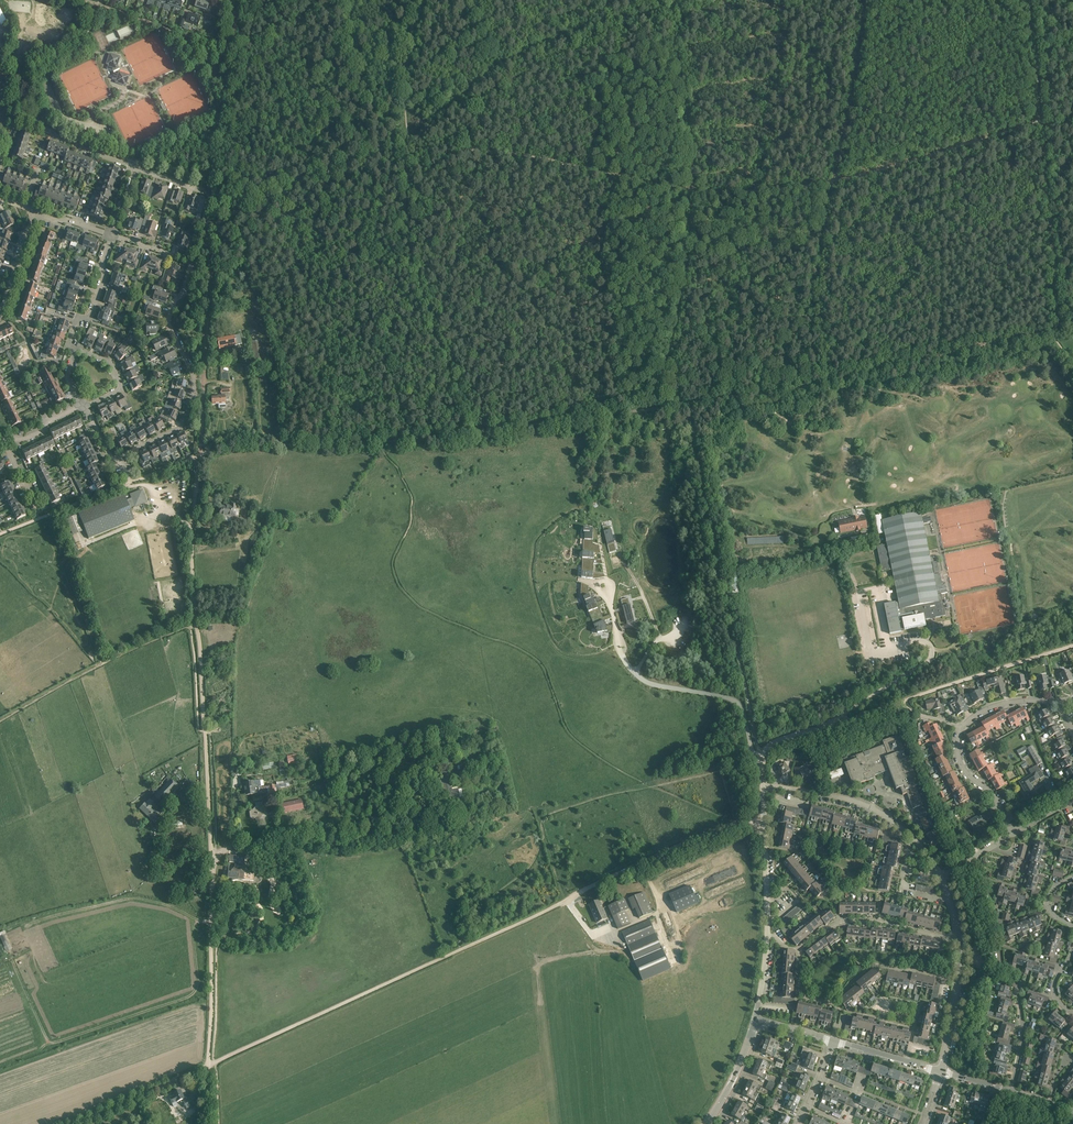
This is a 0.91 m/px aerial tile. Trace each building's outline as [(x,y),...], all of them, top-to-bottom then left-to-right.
[(165,4),(163,9),(169,11),(171,6),(174,7),(177,0),(170,0),(168,4),(165,3),(165,4)] [(174,7),(172,12),(175,13),(177,8),(181,9),(184,0),(177,0),(174,7)] [(214,1),(211,0),(203,0),(202,1),(199,0),(197,0),(195,7),(206,11),(209,4),(212,5),(214,1)] [(200,17),(189,13),(186,21),(198,25),(200,17)] [(126,86),(129,76),(119,72),(120,70),(119,68),(117,67),(120,58),(110,54),(106,64),(109,65),(107,69),(113,71),(114,74),(112,79),(116,80),(116,82),(126,86)] [(17,138),(19,138),(28,141),(30,137),(34,139),(35,136),(30,135),(21,132),(20,136),(18,135),(17,138)] [(17,144),(26,147),(27,144),(32,145),(33,142),(28,141),(19,138),(18,142),(16,141),(15,144),(17,145),(17,144)] [(53,141),(51,140),(47,152),(51,153),(49,157),(52,158),(53,154),(56,144),(53,143),(53,141)] [(56,144),(53,154),(57,155),(56,159),(58,160),(60,156),(59,156),(63,147),(59,145),(60,143),(57,142),(56,144)] [(13,147),(13,150),(14,151),(15,150),(28,155),(30,151),(32,152),(34,150),(26,147),(17,144),(17,145),(15,148),(13,147)] [(69,149),(65,147),(66,145),(63,145),(63,147),(59,156),(60,156),(63,157),(62,161),(64,162),(68,151),(69,149)] [(15,150),(14,151),(13,154),(11,154),(10,156),(22,160),(23,156),(27,158),(28,155),(15,150)] [(74,155),(70,154),(71,152),(68,151),(64,162),(68,163),(67,167),(69,168),(71,164),(74,155)] [(74,155),(71,164),(74,166),(73,169),(76,170),(77,167),(77,166),(80,157),(76,156),(77,154),(74,153),(74,155)] [(86,159),(83,158),(83,156),(81,155),(80,157),(77,166),(77,167),(81,168),(79,171),(82,172),(83,169),(86,159)] [(86,159),(83,169),(87,170),(85,173),(88,175),(89,171),(93,161),(89,160),(89,158),(87,157),(86,159)] [(107,173),(117,176),(118,172),(120,173),(121,170),(109,166),(108,170),(104,169),(103,171),(107,173)] [(9,188),(9,186),(12,176),(9,175),(10,171),(11,169),(8,168),(6,174),(3,183),(7,185),(6,187),(9,188)] [(14,172),(12,176),(9,186),(13,187),(12,189),(15,190),(16,188),(15,188),(19,178),(15,177),(17,173),(14,172)] [(118,179),(119,176),(117,176),(107,173),(106,176),(102,175),(101,178),(105,179),(114,182),(116,178),(118,179)] [(15,188),(16,188),(19,189),(18,191),(24,193),(27,185),(24,184),(25,181),(21,179),(23,175),(20,174),(19,178),(15,188)] [(103,185),(112,188),(114,185),(116,185),(116,183),(114,182),(105,179),(104,183),(100,181),(99,184),(103,185)] [(138,192),(147,195),(146,197),(150,199),(153,191),(149,189),(151,182),(142,179),(138,192)] [(45,198),(48,189),(44,187),(46,183),(43,182),(42,186),(40,190),(37,189),(34,197),(38,198),(39,196),(42,197),(42,199),(44,200),(45,198)] [(49,184),(48,189),(45,198),(49,199),(48,201),(50,202),(51,200),(54,191),(51,190),(52,185),(49,184)] [(113,192),(114,189),(112,188),(103,185),(102,189),(98,188),(97,190),(101,192),(101,191),(110,195),(111,191),(113,192)] [(51,200),(55,201),(54,203),(57,204),(57,202),(61,193),(57,192),(58,187),(56,186),(54,191),(51,200)] [(152,198),(158,200),(159,197),(164,199),(168,188),(160,186),(158,192),(154,191),(152,198)] [(64,205),(64,204),(67,195),(64,194),(65,190),(62,189),(61,193),(57,202),(61,204),(60,206),(63,206),(64,205)] [(174,201),(180,203),(183,193),(175,190),(174,193),(170,192),(167,201),(173,203),(174,201)] [(68,191),(67,195),(64,204),(64,205),(67,206),(67,208),(69,209),(70,207),(73,197),(69,196),(71,192),(68,191)] [(96,197),(107,201),(108,201),(109,197),(111,198),(112,195),(110,195),(101,191),(101,192),(99,195),(95,194),(95,196),(96,197)] [(73,197),(70,207),(73,208),(73,210),(75,211),(79,199),(76,198),(77,194),(74,193),(73,197)] [(190,207),(196,209),(198,205),(197,205),(199,199),(191,196),(189,202),(186,201),(183,209),(189,211),(190,207)] [(90,202),(94,203),(103,206),(104,202),(106,203),(107,201),(96,197),(95,201),(91,199),(90,202)] [(89,205),(88,208),(92,209),(101,212),(102,209),(104,209),(105,207),(103,206),(94,203),(93,207),(89,205)] [(0,209),(0,219),(2,223),(12,218),(9,211),(4,214),(2,210),(0,209)] [(86,212),(86,214),(90,216),(93,217),(99,219),(100,215),(102,216),(103,213),(101,212),(92,209),(90,213),(86,212)] [(146,216),(144,220),(148,222),(144,234),(152,237),(153,236),(156,237),(158,232),(155,231),(157,224),(149,222),(150,217),(146,216)] [(137,225),(141,226),(143,220),(137,218),(136,220),(128,217),(126,222),(128,223),(126,228),(135,231),(137,225)] [(2,231),(11,234),(12,230),(10,227),(15,224),(12,218),(2,223),(5,229),(2,230),(2,231)] [(164,226),(161,237),(168,239),(170,236),(169,236),(169,234),(170,233),(172,234),(174,229),(172,229),(172,228),(166,226),(168,220),(163,219),(161,225),(164,226)] [(4,243),(5,239),(10,241),(12,234),(11,234),(2,231),(0,236),(0,241),(4,243)] [(63,239),(61,243),(63,244),(63,242),(65,243),(66,240),(71,242),(74,234),(68,232),(66,231),(63,239)] [(45,232),(42,238),(51,241),(53,235),(45,232)] [(180,240),(178,246),(187,249),(189,243),(186,242),(187,239),(184,238),(185,234),(179,232),(177,239),(180,240)] [(74,234),(71,242),(70,246),(79,249),(79,248),(81,241),(78,240),(80,236),(74,234)] [(40,244),(49,247),(51,241),(42,238),(40,244)] [(81,241),(79,248),(79,249),(84,251),(86,247),(88,248),(91,240),(85,238),(84,242),(81,241)] [(88,248),(91,249),(90,252),(93,253),(94,250),(97,251),(98,247),(97,247),(98,244),(96,243),(97,242),(91,240),(88,248)] [(0,253),(1,250),(7,251),(9,244),(4,243),(0,241),(0,253)] [(40,244),(38,250),(47,253),(49,247),(40,244)] [(122,260),(127,261),(130,251),(128,251),(129,249),(124,248),(124,249),(121,255),(118,254),(116,261),(121,263),(122,260)] [(36,256),(45,259),(47,253),(38,250),(36,256)] [(132,252),(130,251),(127,261),(126,264),(130,266),(136,268),(138,261),(135,260),(136,257),(137,254),(137,253),(137,252),(133,251),(132,252)] [(36,256),(34,262),(43,265),(45,259),(36,256)] [(147,268),(151,270),(155,260),(153,259),(153,258),(149,256),(149,258),(148,257),(146,264),(142,263),(140,269),(146,271),(147,268)] [(74,268),(86,272),(88,267),(82,265),(83,261),(81,261),(77,259),(74,268)] [(157,261),(155,260),(151,270),(156,271),(155,274),(161,276),(163,270),(159,268),(162,262),(161,262),(162,261),(157,259),(157,261)] [(34,262),(32,268),(41,271),(43,265),(34,262)] [(169,282),(170,278),(175,280),(179,268),(172,266),(170,271),(166,270),(163,280),(169,282)] [(32,268),(30,274),(39,277),(41,271),(32,268)] [(74,268),(72,274),(76,275),(84,278),(86,272),(74,268)] [(116,272),(115,275),(113,274),(111,280),(120,283),(124,284),(127,276),(116,272)] [(39,277),(30,274),(28,280),(37,283),(39,277)] [(76,282),(82,284),(84,278),(76,275),(74,280),(70,279),(69,282),(74,284),(75,284),(76,282)] [(124,284),(120,283),(111,280),(109,286),(115,288),(114,290),(120,292),(121,293),(124,284)] [(73,287),(74,284),(69,282),(68,281),(64,290),(65,291),(69,292),(77,295),(79,289),(73,287)] [(30,283),(28,289),(37,292),(39,286),(30,283)] [(162,292),(163,288),(154,285),(152,289),(156,291),(153,299),(165,303),(168,295),(162,292)] [(35,298),(37,292),(28,289),(26,295),(35,298)] [(119,295),(120,292),(114,290),(113,293),(107,291),(106,297),(114,300),(116,294),(119,295)] [(77,295),(69,292),(65,291),(64,296),(67,297),(75,300),(77,295)] [(26,295),(24,301),(32,304),(35,298),(26,295)] [(62,302),(65,303),(73,306),(75,300),(67,297),(64,296),(62,302)] [(108,305),(108,307),(114,309),(117,301),(114,300),(106,297),(104,303),(108,305)] [(24,301),(22,307),(30,310),(32,304),(24,301)] [(153,307),(154,304),(146,301),(145,305),(148,306),(146,314),(158,318),(161,310),(153,307)] [(71,312),(73,306),(65,303),(62,302),(61,302),(58,310),(64,312),(65,310),(71,312)] [(22,307),(20,313),(28,316),(30,310),(22,307)] [(116,310),(114,309),(108,307),(107,310),(102,309),(100,314),(111,318),(113,318),(116,310)] [(17,319),(26,322),(28,316),(20,313),(17,319)] [(110,324),(111,318),(100,314),(98,320),(103,322),(102,324),(108,326),(109,324),(110,324)] [(57,319),(54,325),(56,325),(59,326),(68,329),(69,326),(68,325),(69,323),(61,320),(58,320),(57,319)] [(146,324),(147,335),(159,334),(158,323),(154,324),(154,323),(151,324),(146,324)] [(9,324),(3,327),(8,336),(13,334),(9,324)] [(52,331),(57,332),(65,335),(65,333),(66,334),(68,329),(59,326),(56,325),(54,325),(52,331)] [(91,349),(95,340),(98,335),(94,334),(96,331),(90,328),(85,338),(88,339),(85,346),(91,349)] [(50,337),(52,338),(54,338),(61,341),(63,342),(65,337),(64,337),(65,335),(57,332),(52,331),(50,337)] [(105,344),(106,342),(107,340),(103,338),(105,336),(99,333),(98,335),(95,340),(98,342),(94,349),(101,352),(105,344)] [(154,339),(156,341),(152,343),(156,351),(169,344),(164,334),(154,339)] [(242,344),(240,335),(234,336),(234,335),(224,337),(222,337),(222,338),(216,339),(219,349),(242,344)] [(47,342),(50,343),(58,346),(59,345),(61,341),(54,338),(52,338),(50,337),(49,337),(47,342)] [(112,344),(114,340),(108,337),(107,340),(106,342),(105,344),(108,345),(104,352),(111,356),(115,346),(112,344)] [(250,342),(254,366),(265,363),(260,340),(250,342)] [(124,351),(129,347),(125,342),(118,349),(120,351),(114,357),(119,362),(127,354),(124,351)] [(50,343),(48,349),(57,352),(58,348),(57,348),(58,346),(50,343)] [(55,357),(57,352),(48,349),(46,355),(41,353),(40,357),(47,359),(48,356),(54,358),(54,356),(55,357)] [(168,349),(158,354),(160,359),(164,357),(166,362),(170,360),(170,361),(175,359),(175,358),(176,357),(175,357),(177,356),(175,352),(173,353),(172,350),(169,351),(168,349)] [(123,373),(130,369),(133,368),(131,364),(136,362),(133,356),(126,360),(127,363),(120,366),(123,373)] [(179,372),(182,371),(178,363),(173,366),(171,363),(163,367),(164,370),(169,368),(172,375),(173,375),(174,377),(181,375),(179,372)] [(127,382),(135,378),(137,377),(136,374),(140,372),(137,366),(133,368),(130,369),(131,372),(124,376),(127,382)] [(40,377),(49,373),(47,367),(37,372),(40,377)] [(43,383),(52,378),(49,373),(40,377),(37,379),(40,384),(43,383)] [(137,377),(135,378),(136,381),(129,385),(132,391),(142,386),(140,383),(145,381),(142,375),(137,377)] [(54,383),(52,378),(43,383),(45,388),(46,388),(48,387),(55,384),(54,383)] [(177,384),(172,383),(171,389),(175,390),(180,392),(181,388),(187,390),(188,383),(177,380),(177,384)] [(48,387),(46,388),(48,393),(60,388),(57,382),(54,383),(55,384),(48,387)] [(0,390),(0,397),(8,393),(6,387),(0,390)] [(51,399),(53,398),(62,393),(60,388),(48,393),(51,399)] [(225,400),(229,400),(228,393),(230,393),(230,388),(220,389),(220,394),(221,394),(221,396),(212,397),(212,405),(218,404),(219,408),(226,407),(225,404),(225,400)] [(175,390),(174,394),(170,392),(168,396),(165,395),(164,397),(175,401),(176,398),(183,401),(185,394),(180,392),(175,390)] [(11,398),(8,393),(0,397),(0,399),(2,403),(11,398)] [(51,399),(49,400),(52,405),(53,408),(63,403),(62,400),(63,400),(65,399),(62,393),(53,398),(51,399)] [(121,409),(121,408),(124,407),(126,411),(132,408),(128,401),(125,402),(122,396),(116,399),(119,405),(119,406),(121,409)] [(111,413),(112,413),(115,411),(117,415),(123,413),(121,408),(121,409),(119,406),(119,405),(116,407),(113,400),(106,403),(110,410),(111,413)] [(172,400),(170,403),(167,402),(165,408),(172,411),(173,408),(180,410),(182,404),(172,400)] [(3,411),(13,407),(10,401),(1,406),(3,411)] [(102,418),(106,416),(108,420),(114,417),(112,413),(111,413),(110,410),(107,411),(104,405),(97,408),(102,418)] [(3,411),(6,417),(15,412),(13,407),(3,411)] [(168,410),(167,413),(163,411),(160,417),(167,420),(168,418),(173,420),(175,421),(178,415),(168,410)] [(15,412),(6,417),(9,422),(18,417),(15,412)] [(76,419),(73,420),(77,429),(82,426),(77,416),(75,417),(76,419)] [(159,418),(156,420),(153,416),(148,420),(149,423),(152,427),(154,425),(157,428),(159,431),(165,427),(159,418)] [(18,417),(9,422),(11,427),(17,424),(19,427),(25,425),(23,421),(20,423),(18,417)] [(71,432),(77,429),(73,420),(69,422),(68,420),(66,421),(71,432)] [(65,435),(71,432),(66,421),(63,423),(64,424),(61,426),(65,435)] [(149,423),(147,425),(144,421),(138,425),(140,427),(146,436),(148,434),(149,436),(155,432),(152,427),(149,423)] [(136,434),(140,441),(146,437),(146,436),(140,427),(137,429),(135,425),(131,428),(130,426),(128,427),(131,432),(133,436),(136,434)] [(60,437),(65,435),(61,426),(58,427),(57,426),(55,427),(60,437)] [(52,428),(53,430),(50,431),(54,440),(60,437),(55,427),(52,428)] [(131,432),(128,434),(126,430),(120,434),(122,437),(127,445),(130,443),(131,445),(137,441),(133,436),(131,432)] [(180,450),(185,448),(186,447),(184,443),(187,442),(183,432),(176,435),(177,437),(174,438),(178,446),(180,450)] [(122,437),(121,437),(119,438),(117,435),(111,438),(115,445),(118,443),(122,450),(128,446),(127,445),(122,437)] [(170,446),(168,448),(169,451),(171,455),(177,452),(175,448),(178,446),(174,438),(173,436),(167,440),(170,446)] [(51,438),(47,440),(46,438),(44,439),(49,450),(55,447),(51,438)] [(41,440),(42,442),(39,444),(43,452),(49,450),(44,439),(41,440)] [(89,443),(87,439),(78,444),(81,449),(92,444),(91,442),(89,443)] [(159,452),(160,455),(162,459),(168,456),(166,452),(169,451),(168,448),(164,441),(158,444),(161,451),(159,452)] [(36,445),(35,443),(33,445),(38,455),(43,452),(39,444),(36,445)] [(81,449),(80,450),(83,456),(84,455),(93,451),(91,448),(93,447),(92,444),(81,449)] [(28,449),(32,458),(38,455),(33,445),(30,446),(31,448),(28,449)] [(160,455),(159,452),(156,448),(155,445),(149,449),(152,455),(149,457),(151,460),(153,464),(159,461),(157,457),(160,455)] [(26,461),(32,458),(28,449),(25,450),(24,448),(18,451),(22,458),(24,456),(26,461)] [(148,461),(151,460),(149,457),(146,450),(139,453),(143,460),(140,461),(143,468),(150,466),(148,461)] [(84,455),(87,461),(97,455),(96,453),(94,454),(93,451),(84,455)] [(90,466),(96,463),(98,462),(97,459),(99,458),(97,455),(87,461),(90,466)] [(90,466),(86,468),(88,474),(97,470),(96,467),(98,466),(96,463),(90,466)] [(46,472),(43,466),(33,471),(34,474),(36,473),(37,476),(46,472)] [(100,472),(99,473),(97,470),(88,474),(91,480),(102,474),(100,472)] [(39,479),(37,480),(38,483),(49,478),(46,472),(37,476),(39,479)] [(101,478),(103,477),(102,474),(91,480),(94,485),(103,481),(101,478)] [(40,485),(41,485),(43,488),(52,483),(49,478),(38,483),(40,485)] [(103,481),(94,485),(97,491),(107,486),(106,483),(104,484),(103,481)] [(0,486),(3,492),(13,487),(12,484),(10,485),(9,482),(0,486)] [(44,491),(43,492),(44,494),(54,489),(52,483),(43,488),(44,491)] [(3,492),(6,498),(14,493),(13,490),(15,489),(13,487),(3,492)] [(48,499),(57,495),(54,489),(44,494),(45,497),(47,496),(48,499)] [(84,526),(88,539),(135,520),(130,508),(135,506),(135,507),(147,502),(142,490),(130,495),(132,499),(127,501),(124,495),(78,513),(82,524),(80,525),(81,527),(84,526)] [(16,497),(14,493),(6,498),(8,503),(19,498),(18,496),(16,497)] [(60,500),(58,497),(57,495),(48,499),(50,502),(48,502),(51,508),(58,505),(57,502),(60,500)] [(18,502),(20,501),(19,498),(8,503),(11,509),(20,505),(18,502)] [(231,517),(235,517),(236,510),(238,510),(238,501),(229,501),(229,504),(226,504),(226,506),(219,506),(219,516),(222,516),(222,521),(231,522),(231,517)] [(21,508),(20,505),(11,509),(14,515),(24,510),(23,507),(21,508)] [(14,515),(16,519),(17,520),(25,516),(24,513),(26,512),(24,510),(14,515)] [(939,601),(938,595),(934,575),(931,562),(934,562),(933,557),(930,558),(921,513),(882,521),(881,515),(875,516),(878,534),(884,532),(899,602),(884,605),(890,634),(901,632),(901,631),(926,626),(925,620),(931,618),(931,617),(934,616),(934,618),(945,616),(942,601),(939,601)] [(66,519),(72,532),(82,528),(81,527),(80,525),(76,515),(66,519)] [(865,518),(840,523),(842,532),(867,527),(865,518)] [(610,526),(603,526),(609,553),(617,551),(610,526)] [(584,528),(584,533),(585,533),(585,536),(584,549),(600,550),(599,546),(593,546),(593,540),(598,540),(597,532),(596,532),(596,531),(596,530),(595,530),(595,529),(594,529),(593,529),(592,529),(585,528),(584,528)] [(887,545),(887,544),(790,564),(793,575),(839,566),(845,591),(894,581),(887,545)] [(583,556),(583,559),(584,559),(583,563),(594,564),(594,561),(594,554),(600,554),(600,550),(584,549),(584,553),(583,553),(583,556)] [(582,576),(582,578),(583,578),(584,579),(585,579),(586,579),(588,579),(589,579),(590,579),(591,579),(592,579),(593,579),(595,579),(597,579),(599,579),(601,578),(603,578),(604,578),(604,575),(593,574),(594,564),(583,563),(583,564),(583,572),(582,572),(582,576)] [(947,593),(947,592),(946,585),(943,586),(940,574),(934,575),(938,595),(947,593)] [(582,589),(582,594),(586,602),(588,607),(597,603),(596,599),(594,600),(593,597),(590,598),(588,593),(588,587),(587,586),(586,585),(586,589),(582,589)] [(1013,625),(1012,621),(977,626),(972,597),(954,600),(959,633),(1013,625)] [(628,598),(621,600),(627,624),(634,623),(628,598)] [(588,607),(587,608),(588,610),(589,613),(590,612),(590,614),(592,613),(593,617),(592,618),(594,622),(603,618),(601,614),(600,614),(598,609),(599,608),(599,607),(602,605),(601,602),(597,603),(588,607)] [(603,618),(594,622),(594,623),(595,625),(594,625),(594,626),(595,628),(596,630),(597,630),(598,634),(600,634),(602,633),(607,632),(609,632),(609,633),(612,632),(612,631),(613,629),(613,628),(613,626),(607,626),(605,622),(611,619),(610,615),(603,618)] [(1069,674),(1068,671),(1058,675),(1060,679),(1061,679),(1064,685),(1068,683),(1068,684),(1072,682),(1072,679),(1072,677),(1071,673),(1069,674)] [(1028,689),(1032,688),(1030,681),(1025,682),(1024,676),(1016,677),(1018,685),(1016,685),(1017,691),(1025,689),(1024,685),(1027,684),(1028,689)] [(1040,685),(1038,685),(1040,691),(1047,689),(1046,684),(1050,684),(1051,688),(1054,687),(1053,681),(1052,681),(1051,678),(1047,679),(1046,676),(1038,677),(1040,685)] [(1005,687),(1003,681),(1002,677),(997,678),(986,681),(987,684),(983,685),(984,687),(983,687),(984,688),(985,691),(989,690),(988,686),(993,685),(994,687),(999,686),(1001,694),(1006,693),(1005,687)] [(980,692),(984,690),(983,686),(978,688),(979,690),(970,695),(974,704),(984,699),(980,692)] [(931,700),(925,702),(927,710),(932,708),(933,710),(937,709),(944,708),(941,695),(938,696),(939,699),(939,700),(938,699),(935,699),(935,698),(930,699),(931,700)] [(951,703),(949,704),(951,708),(954,713),(956,712),(957,714),(957,715),(963,711),(962,708),(967,705),(962,698),(959,700),(956,701),(956,700),(953,702),(952,701),(951,702),(951,703)] [(1029,719),(1029,718),(1024,709),(1022,709),(1022,708),(1017,711),(1022,719),(1025,718),(1027,721),(1029,719)] [(1047,720),(1051,718),(1053,717),(1050,711),(1048,712),(1046,709),(1037,715),(1040,720),(1039,721),(1041,724),(1047,720)] [(1017,711),(1012,714),(1018,726),(1020,725),(1020,724),(1019,721),(1022,719),(1017,711)] [(1011,725),(1006,717),(1004,712),(1003,713),(1002,712),(998,714),(1003,723),(1006,721),(1007,724),(1010,723),(1011,726),(1011,725)] [(998,714),(992,717),(999,729),(1001,728),(999,725),(1003,723),(998,714)] [(1012,714),(1006,717),(1011,725),(1015,724),(1016,727),(1017,729),(1019,727),(1018,726),(1012,714)] [(992,717),(987,720),(992,729),(995,727),(996,730),(999,729),(992,717)] [(1052,729),(1058,725),(1055,720),(1053,721),(1051,718),(1047,720),(1041,724),(1042,723),(1045,729),(1047,732),(1052,728),(1052,729)] [(988,731),(992,729),(987,720),(982,723),(983,724),(982,724),(983,727),(990,739),(988,735),(990,734),(988,731)] [(930,734),(939,730),(937,725),(936,726),(935,725),(932,726),(930,722),(922,726),(925,732),(928,731),(930,734)] [(1057,737),(1063,734),(1060,728),(1058,729),(1056,726),(1058,725),(1052,729),(1052,728),(1047,732),(1050,737),(1055,734),(1057,737)] [(987,740),(990,739),(983,727),(978,730),(983,739),(986,737),(987,740)] [(930,742),(941,736),(940,735),(941,735),(939,730),(930,734),(932,738),(929,740),(930,742)] [(978,730),(972,733),(980,747),(981,746),(980,744),(981,744),(979,741),(983,739),(978,730)] [(972,733),(967,736),(971,745),(975,743),(977,748),(980,747),(972,733)] [(901,752),(904,751),(898,735),(882,741),(884,745),(856,756),(857,759),(844,764),(853,786),(874,778),(872,775),(875,774),(875,775),(890,770),(893,777),(892,777),(896,790),(900,788),(903,795),(907,793),(913,809),(923,805),(916,786),(918,786),(908,758),(904,760),(901,752)] [(935,746),(942,743),(945,742),(942,737),(941,738),(941,736),(930,742),(931,744),(934,742),(935,745),(935,746)] [(1059,749),(1066,745),(1064,742),(1065,741),(1062,736),(1056,739),(1058,742),(1053,745),(1056,751),(1059,749)] [(932,754),(943,749),(942,748),(943,747),(943,748),(944,748),(942,743),(935,746),(935,745),(932,747),(934,751),(931,752),(932,754)] [(1037,765),(1037,766),(1042,763),(1032,745),(1027,748),(1037,765)] [(1056,751),(1055,752),(1059,760),(1069,755),(1067,751),(1069,750),(1071,749),(1069,747),(1067,748),(1066,745),(1059,749),(1056,751)] [(944,755),(947,754),(945,750),(944,750),(945,750),(944,750),(943,749),(932,754),(930,755),(931,758),(933,757),(936,756),(937,758),(944,755)] [(984,754),(983,752),(980,753),(978,750),(969,755),(972,760),(972,759),(973,759),(973,760),(984,754)] [(932,761),(933,763),(936,762),(938,765),(947,761),(945,756),(945,757),(944,757),(943,756),(947,754),(944,755),(937,758),(932,761)] [(984,754),(973,760),(974,761),(973,762),(973,761),(975,766),(984,761),(982,758),(986,756),(985,754),(984,754)] [(287,756),(289,765),(297,763),(296,755),(287,756)] [(1070,761),(1072,760),(1069,755),(1059,760),(1061,763),(1059,764),(1063,770),(1068,767),(1068,766),(1072,764),(1070,761)] [(978,770),(979,770),(980,771),(984,769),(990,765),(989,762),(987,759),(984,761),(975,766),(978,770)] [(938,772),(949,767),(948,766),(949,766),(947,761),(938,765),(939,768),(936,770),(938,772)] [(790,771),(787,766),(784,762),(779,766),(778,765),(777,765),(780,769),(776,772),(777,771),(781,777),(790,771)] [(985,775),(994,770),(992,767),(995,765),(994,763),(990,765),(984,769),(984,770),(983,770),(985,775)] [(1063,770),(1064,773),(1068,778),(1072,775),(1072,764),(1068,766),(1068,767),(1063,770)] [(812,768),(808,771),(805,765),(799,769),(793,767),(796,771),(801,781),(815,773),(812,768)] [(1044,777),(1040,771),(1037,766),(1037,765),(1029,770),(1031,775),(1019,782),(1029,798),(1036,794),(1030,783),(1039,778),(1040,779),(1044,777)] [(952,773),(952,772),(950,768),(949,769),(949,767),(938,772),(939,775),(941,773),(943,777),(945,776),(945,775),(952,773)] [(831,779),(843,774),(841,768),(829,773),(831,779)] [(442,778),(436,779),(437,785),(443,784),(445,791),(449,790),(451,800),(455,799),(455,800),(456,800),(456,799),(460,798),(458,789),(457,787),(451,788),(449,776),(448,770),(441,771),(442,778)] [(991,779),(1002,773),(1000,774),(999,772),(996,774),(994,770),(985,775),(988,779),(989,779),(989,780),(991,779)] [(943,784),(956,778),(955,777),(956,776),(956,777),(956,776),(954,772),(952,772),(952,773),(945,775),(945,776),(947,779),(943,780),(943,781),(942,781),(943,784)] [(1002,780),(1001,776),(1003,775),(1002,773),(991,779),(992,780),(991,780),(993,785),(1002,780)] [(162,804),(172,793),(172,792),(178,786),(167,776),(161,782),(165,785),(154,796),(162,804)] [(950,787),(959,783),(957,778),(957,779),(956,779),(956,778),(943,784),(945,783),(946,785),(949,784),(950,787)] [(245,789),(261,787),(260,780),(244,783),(245,789)] [(1007,782),(1004,783),(1002,780),(993,785),(996,789),(997,789),(997,790),(1008,784),(1007,782)] [(951,793),(961,789),(960,788),(961,788),(962,788),(959,783),(950,787),(952,790),(948,792),(950,794),(952,794),(951,793)] [(261,787),(245,789),(245,796),(254,795),(260,794),(260,792),(261,792),(262,791),(262,790),(262,789),(267,789),(269,788),(269,792),(268,792),(267,792),(268,797),(270,796),(276,795),(275,788),(278,788),(286,787),(286,784),(277,785),(267,786),(267,787),(261,788),(261,787)] [(957,798),(966,793),(964,789),(963,790),(962,788),(961,789),(951,793),(952,794),(953,796),(956,794),(957,798)] [(187,797),(194,793),(192,789),(184,793),(187,797)] [(959,808),(967,804),(965,801),(968,800),(967,799),(968,798),(966,793),(957,798),(954,800),(957,805),(958,805),(959,808)] [(160,817),(152,809),(156,805),(150,799),(146,803),(146,802),(140,808),(154,823),(160,817)] [(301,800),(279,804),(281,813),(303,809),(301,800)] [(269,813),(268,802),(255,804),(256,807),(252,811),(251,811),(249,812),(250,818),(252,819),(256,819),(256,820),(261,820),(261,818),(262,818),(262,816),(266,815),(266,814),(269,813)] [(814,822),(818,807),(817,809),(816,808),(816,807),(812,806),(809,816),(812,817),(811,821),(814,822)] [(820,820),(823,809),(819,808),(819,809),(818,809),(818,808),(818,807),(814,822),(816,822),(817,819),(820,820)] [(825,825),(829,811),(829,812),(827,811),(828,810),(823,809),(820,820),(823,820),(823,824),(825,825)] [(785,812),(782,811),(781,816),(782,816),(782,817),(781,817),(795,821),(796,818),(792,817),(793,814),(792,814),(789,813),(785,812)] [(834,814),(835,814),(835,812),(831,811),(830,812),(829,812),(829,811),(825,825),(828,825),(829,822),(832,823),(834,814)] [(969,821),(973,829),(987,821),(990,819),(991,821),(995,818),(992,812),(988,814),(988,815),(985,817),(983,813),(969,821)] [(843,828),(847,814),(843,813),(842,816),(841,817),(840,817),(840,816),(836,832),(838,833),(839,830),(840,827),(843,828)] [(839,815),(835,814),(834,814),(832,823),(831,825),(835,826),(834,829),(833,831),(836,832),(840,816),(840,817),(838,817),(839,815)] [(848,833),(852,819),(851,819),(851,820),(850,820),(850,819),(851,815),(847,814),(843,828),(846,829),(845,832),(845,833),(847,834),(848,833)] [(852,819),(848,833),(850,834),(851,830),(855,831),(857,821),(858,821),(857,821),(858,817),(854,816),(854,820),(853,819),(853,820),(851,820),(852,819)] [(781,819),(780,820),(778,819),(778,823),(783,824),(790,825),(794,826),(794,823),(795,823),(795,821),(781,817),(781,818),(782,818),(782,819),(781,819)] [(855,831),(853,837),(856,838),(856,839),(858,839),(862,826),(861,826),(862,822),(857,821),(855,831)] [(793,829),(794,826),(790,825),(783,824),(782,828),(783,828),(783,830),(782,830),(796,832),(797,830),(793,829)] [(868,827),(864,826),(863,827),(862,826),(862,825),(862,826),(858,839),(861,840),(862,837),(865,837),(868,827)] [(1070,828),(1070,827),(1065,826),(1064,828),(1057,826),(1056,830),(1052,829),(1051,832),(1064,836),(1065,832),(1068,833),(1070,828)] [(870,842),(873,829),(872,829),(872,828),(868,827),(865,837),(868,838),(867,842),(870,842)] [(877,841),(880,830),(875,829),(875,830),(874,830),(874,828),(873,829),(870,842),(872,843),(873,840),(877,841)] [(932,849),(940,842),(936,836),(938,835),(935,831),(929,836),(930,838),(930,839),(931,840),(927,843),(932,849)] [(1063,839),(1064,836),(1051,832),(1050,835),(1054,836),(1053,840),(1058,841),(1058,843),(1065,845),(1066,840),(1063,839)] [(791,841),(791,838),(781,836),(780,840),(781,840),(781,841),(780,841),(796,844),(797,842),(794,842),(791,841)] [(796,845),(796,844),(780,841),(780,842),(781,842),(781,843),(779,843),(779,847),(789,849),(790,846),(793,847),(794,844),(796,845)] [(1043,848),(1044,844),(1032,841),(1031,844),(1034,845),(1033,848),(1047,852),(1048,849),(1043,848)] [(1046,855),(1047,852),(1033,848),(1032,851),(1029,851),(1028,854),(1041,857),(1042,854),(1046,855)] [(1066,861),(1069,849),(1066,848),(1065,851),(1061,850),(1059,858),(1058,857),(1056,862),(1061,863),(1062,860),(1066,861)] [(900,852),(886,849),(886,852),(889,852),(889,855),(899,858),(900,853),(899,853),(899,852),(900,852)] [(1040,861),(1041,857),(1028,854),(1027,857),(1031,858),(1030,862),(1031,862),(1044,866),(1045,863),(1040,861)] [(898,862),(899,858),(889,855),(888,859),(885,858),(882,858),(882,860),(884,861),(898,864),(898,863),(897,863),(897,862),(898,862)] [(228,872),(227,879),(243,881),(243,880),(246,880),(253,881),(254,874),(244,873),(245,866),(244,866),(245,857),(230,856),(229,862),(235,863),(235,867),(235,868),(234,868),(234,869),(233,869),(232,869),(232,870),(231,871),(231,872),(231,873),(228,872)] [(800,857),(799,859),(797,857),(794,859),(792,856),(783,863),(787,868),(800,858),(800,857)] [(1017,863),(1020,864),(1021,861),(1009,857),(1008,861),(1002,859),(1001,863),(1014,866),(1016,867),(1017,863)] [(800,861),(802,859),(800,858),(787,868),(788,868),(788,867),(789,868),(788,869),(791,873),(800,866),(798,863),(800,861)] [(898,864),(884,861),(883,863),(887,864),(886,867),(894,869),(897,870),(898,865),(897,865),(897,863),(898,864)] [(1043,869),(1044,866),(1031,862),(1030,865),(1027,864),(1026,868),(1038,871),(1039,868),(1043,869)] [(1013,869),(1014,866),(1001,863),(1000,866),(1004,867),(1003,870),(1016,874),(1017,870),(1013,869)] [(795,877),(796,876),(806,868),(805,866),(802,868),(800,866),(791,873),(794,876),(795,875),(796,876),(795,877)] [(886,867),(883,866),(882,870),(879,869),(878,872),(892,875),(892,874),(891,874),(891,873),(893,873),(894,869),(886,867)] [(808,870),(809,868),(808,867),(806,868),(796,876),(795,877),(796,876),(797,878),(796,878),(799,882),(807,875),(805,872),(808,870)] [(1037,875),(1038,871),(1026,868),(1025,871),(1028,872),(1027,875),(1029,876),(1043,880),(1043,877),(1037,875)] [(1015,877),(1016,874),(1003,870),(1003,874),(998,873),(997,879),(1003,881),(1004,878),(1010,880),(1011,876),(1015,877)] [(892,875),(878,872),(877,874),(881,875),(880,878),(891,881),(892,876),(891,876),(891,875),(892,875)] [(804,886),(814,877),(812,875),(809,877),(807,875),(799,882),(802,885),(803,884),(803,885),(803,886),(804,886)] [(1042,883),(1043,880),(1029,876),(1028,879),(1025,878),(1024,881),(1037,885),(1038,882),(1042,883)] [(804,887),(807,891),(809,889),(817,882),(818,881),(814,877),(804,886),(804,887)] [(890,885),(891,881),(880,878),(880,882),(876,881),(876,883),(889,886),(890,886),(889,886),(889,885),(890,885)] [(1036,889),(1037,885),(1024,881),(1023,885),(1026,886),(1026,889),(1032,891),(1031,894),(1038,896),(1040,890),(1036,889)] [(813,893),(824,884),(822,882),(819,884),(817,882),(809,889),(812,892),(813,891),(814,892),(813,893)] [(824,884),(813,893),(814,893),(815,894),(814,894),(817,898),(825,891),(826,890),(824,887),(825,886),(827,884),(828,883),(827,882),(824,884)] [(888,887),(889,886),(876,883),(875,886),(879,887),(878,890),(889,892),(890,888),(888,887)] [(1003,888),(1004,885),(999,883),(997,888),(999,889),(997,896),(1001,897),(999,903),(1002,904),(1006,891),(1007,889),(1003,888)] [(690,886),(669,895),(677,913),(698,904),(690,886)] [(1014,890),(1011,889),(1010,889),(1009,892),(1006,891),(1002,904),(1006,905),(1007,901),(1010,902),(1014,890)] [(1016,894),(1017,892),(1017,891),(1014,890),(1010,902),(1014,903),(1012,908),(1015,909),(1019,896),(1020,895),(1016,894)] [(653,913),(648,903),(644,892),(628,899),(633,909),(635,908),(640,918),(653,913)] [(1027,900),(1029,896),(1023,894),(1022,897),(1019,896),(1015,909),(1019,910),(1020,906),(1023,907),(1025,900),(1027,900)] [(631,923),(625,911),(629,910),(625,899),(608,907),(618,929),(631,923)] [(593,913),(603,909),(599,900),(589,905),(593,913)] [(887,916),(890,905),(885,903),(882,913),(886,915),(885,916),(886,916),(887,916)] [(893,917),(896,906),(890,905),(887,916),(889,917),(890,916),(893,917)] [(899,920),(902,908),(896,906),(893,917),(897,918),(897,919),(899,920)] [(1071,907),(1070,911),(1066,910),(1065,915),(1072,917),(1072,908),(1071,907)] [(904,922),(907,912),(908,910),(902,908),(899,920),(901,920),(901,919),(905,920),(904,922)] [(603,909),(593,913),(597,923),(607,919),(603,909)] [(835,918),(828,910),(828,909),(824,913),(831,923),(833,921),(832,920),(835,918)] [(910,925),(913,913),(907,912),(904,922),(908,923),(908,924),(910,925)] [(1043,919),(1040,912),(1030,916),(1031,919),(1036,932),(1040,930),(1038,926),(1042,925),(1040,921),(1043,919)] [(830,924),(831,923),(824,913),(819,917),(817,915),(824,923),(826,925),(829,923),(830,924)] [(913,913),(910,925),(912,925),(912,924),(916,925),(919,915),(913,913)] [(821,925),(824,923),(817,915),(812,918),(820,928),(822,926),(821,925)] [(924,916),(919,915),(916,925),(919,926),(919,928),(921,928),(924,916)] [(927,928),(930,918),(924,916),(921,928),(923,929),(923,927),(927,928)] [(1036,932),(1031,919),(1028,920),(1027,917),(1024,918),(1029,930),(1032,929),(1034,933),(1036,932)] [(818,929),(820,928),(812,918),(808,922),(815,931),(818,928),(818,929)] [(933,931),(936,920),(930,918),(927,928),(931,929),(930,931),(933,931)] [(1026,932),(1029,930),(1024,918),(1020,920),(1022,923),(1019,924),(1024,937),(1027,935),(1026,932)] [(650,920),(622,932),(635,962),(662,950),(650,920)] [(939,932),(942,921),(936,920),(933,931),(935,932),(935,931),(939,932)] [(1024,937),(1019,924),(1018,923),(1015,924),(1014,921),(1011,923),(1015,935),(1019,933),(1021,938),(1024,937)] [(812,933),(815,931),(808,922),(803,926),(811,935),(813,934),(812,933)] [(1012,936),(1015,935),(1011,923),(1007,924),(1008,927),(1005,929),(1008,935),(1005,936),(1007,942),(1014,940),(1012,936)] [(809,937),(811,935),(803,926),(798,930),(805,938),(808,936),(809,937)] [(1061,935),(1064,936),(1066,931),(1058,929),(1058,931),(1053,930),(1052,933),(1049,932),(1048,936),(1060,939),(1061,935)] [(803,941),(805,938),(798,930),(794,934),(802,943),(803,942),(803,941)] [(839,937),(834,930),(831,932),(830,931),(828,932),(835,941),(839,937)] [(830,945),(835,941),(828,932),(826,934),(827,935),(824,937),(830,945)] [(904,933),(902,933),(902,934),(898,933),(896,943),(902,944),(904,933)] [(800,944),(802,943),(794,934),(789,938),(796,946),(799,943),(800,944)] [(914,946),(916,936),(914,935),(913,937),(910,936),(908,945),(914,946)] [(830,945),(824,937),(823,936),(820,938),(820,937),(818,938),(824,947),(829,944),(830,945)] [(928,937),(926,936),(925,938),(922,937),(922,938),(919,948),(920,948),(920,946),(926,947),(928,937)] [(1059,942),(1060,939),(1048,936),(1047,939),(1050,940),(1049,943),(1062,947),(1063,944),(1059,942)] [(931,937),(928,937),(926,947),(932,948),(934,939),(931,939),(931,937)] [(819,951),(824,947),(818,938),(815,940),(816,941),(814,943),(819,951)] [(937,950),(940,939),(937,939),(937,940),(934,939),(932,948),(937,950)] [(942,940),(940,939),(937,950),(944,951),(946,942),(942,941),(942,940)] [(815,954),(819,951),(814,943),(811,945),(810,944),(808,946),(815,954)] [(1062,947),(1049,943),(1048,943),(1047,946),(1044,945),(1043,949),(1055,952),(1056,948),(1061,950),(1062,947)] [(810,958),(815,954),(808,946),(806,947),(807,948),(804,950),(810,958)] [(1054,955),(1055,952),(1043,949),(1042,952),(1045,953),(1044,956),(1050,958),(1049,961),(1056,963),(1058,957),(1054,955)] [(662,950),(635,962),(643,981),(670,969),(662,950)] [(1023,953),(1020,953),(1019,952),(1018,956),(1015,955),(1013,961),(1010,960),(1008,967),(1015,969),(1016,965),(1019,966),(1023,953)] [(1025,957),(1026,954),(1023,953),(1019,966),(1023,967),(1021,973),(1024,974),(1028,961),(1029,958),(1025,957)] [(1035,960),(1032,959),(1031,962),(1028,961),(1024,974),(1028,975),(1029,972),(1032,972),(1035,960)] [(1038,964),(1039,961),(1035,960),(1032,972),(1035,973),(1034,977),(1037,978),(1041,965),(1038,964)] [(1041,965),(1037,978),(1041,979),(1042,975),(1052,978),(1054,972),(1055,965),(1045,963),(1044,966),(1041,965)] [(881,976),(875,968),(872,971),(871,970),(869,971),(877,980),(881,976)] [(894,971),(892,970),(892,972),(888,971),(886,981),(892,983),(894,971)] [(872,984),(877,980),(869,971),(867,972),(868,973),(865,976),(872,984)] [(896,971),(894,971),(892,983),(897,984),(900,973),(896,972),(896,971)] [(906,973),(904,973),(904,974),(900,973),(897,984),(903,985),(906,973)] [(908,974),(906,973),(903,985),(909,987),(909,985),(911,976),(908,975),(908,974)] [(918,974),(916,973),(916,975),(912,974),(911,976),(909,985),(915,986),(918,974)] [(920,974),(918,974),(915,986),(921,987),(924,977),(920,976),(920,974)] [(867,988),(872,984),(865,976),(862,978),(861,977),(860,978),(867,988)] [(927,988),(930,977),(928,976),(927,977),(924,977),(921,987),(927,988)] [(932,977),(930,977),(927,988),(927,989),(932,990),(933,989),(933,986),(934,983),(935,979),(932,978),(932,977)] [(863,992),(867,988),(860,978),(858,980),(859,981),(856,983),(857,985),(863,992)] [(1010,1000),(1012,993),(1008,992),(1009,988),(1005,987),(1006,984),(998,982),(997,982),(998,982),(996,990),(999,991),(998,996),(1001,997),(1010,1000)] [(1072,996),(1072,984),(1071,982),(1066,988),(1069,990),(1065,995),(1068,997),(1066,1000),(1068,1002),(1072,996)] [(863,992),(857,985),(854,987),(854,986),(852,988),(859,997),(864,993),(863,992)] [(855,1001),(859,997),(852,988),(850,989),(851,990),(848,992),(855,1001)] [(1038,994),(1036,993),(1028,990),(1026,997),(1029,999),(1028,1004),(1034,1006),(1038,994)] [(850,1005),(855,1001),(848,992),(845,995),(844,994),(843,995),(850,1005)] [(1049,998),(1039,994),(1038,994),(1034,1006),(1041,1008),(1043,1004),(1046,1005),(1049,998)] [(846,1008),(850,1005),(843,995),(841,996),(842,997),(839,1000),(846,1008)] [(1011,1007),(1013,1001),(1010,1000),(1001,997),(998,1007),(1007,1010),(1008,1007),(1011,1007)] [(796,1013),(799,1014),(798,1021),(801,1021),(801,1018),(804,1005),(805,1004),(804,1004),(804,1005),(803,1005),(803,1004),(798,1003),(796,1012),(796,1013)] [(939,1010),(940,1006),(928,1003),(927,1007),(926,1007),(926,1006),(924,1005),(923,1007),(923,1008),(936,1011),(937,1009),(939,1010)] [(808,1016),(810,1005),(806,1004),(806,1005),(804,1005),(801,1018),(804,1019),(805,1015),(808,1016)] [(813,1021),(816,1008),(816,1007),(816,1008),(814,1007),(815,1006),(810,1005),(808,1016),(811,1017),(810,1020),(813,1021)] [(819,1018),(822,1010),(822,1008),(818,1007),(817,1008),(816,1008),(813,1021),(815,1021),(816,1018),(819,1018)] [(1006,1013),(1007,1010),(998,1007),(995,1017),(1008,1021),(1010,1014),(1006,1013)] [(923,1008),(923,1009),(922,1011),(925,1011),(927,1011),(926,1015),(935,1017),(937,1018),(938,1014),(936,1013),(936,1011),(923,1008)] [(1054,1024),(1060,1017),(1057,1015),(1059,1012),(1053,1008),(1045,1018),(1054,1024)] [(824,1026),(827,1011),(827,1012),(825,1012),(826,1011),(822,1010),(819,1018),(819,1021),(822,1021),(821,1025),(824,1026)] [(831,1023),(833,1013),(829,1012),(828,1013),(827,1013),(827,1011),(824,1026),(827,1026),(827,1023),(831,1023)] [(926,1015),(924,1014),(923,1018),(922,1018),(921,1017),(919,1017),(918,1018),(918,1019),(931,1022),(932,1020),(934,1021),(935,1017),(926,1015)] [(860,1015),(859,1015),(857,1015),(857,1017),(857,1018),(857,1019),(853,1018),(853,1021),(852,1024),(851,1027),(851,1029),(855,1030),(855,1028),(857,1028),(860,1015)] [(1070,1021),(1067,1019),(1064,1016),(1062,1019),(1060,1017),(1054,1024),(1062,1031),(1070,1021)] [(872,1018),(871,1018),(869,1017),(868,1020),(869,1020),(868,1021),(865,1021),(862,1032),(866,1033),(867,1031),(869,1031),(872,1018)] [(872,1018),(869,1031),(870,1032),(870,1034),(874,1035),(876,1025),(877,1023),(873,1022),(873,1021),(874,1021),(874,1018),(872,1018)] [(931,1024),(931,1022),(918,1019),(918,1020),(917,1022),(920,1023),(921,1022),(922,1022),(921,1026),(935,1029),(936,1025),(931,1024)] [(883,1023),(882,1022),(880,1022),(879,1025),(880,1025),(880,1026),(876,1025),(874,1035),(873,1037),(877,1038),(878,1036),(880,1036),(883,1023)] [(1013,1032),(1015,1025),(1003,1022),(1000,1032),(1009,1035),(1010,1031),(1013,1032)] [(1034,1031),(1036,1024),(1031,1022),(1030,1022),(1028,1029),(1033,1030),(1034,1031)] [(1072,1023),(1072,1022),(1064,1032),(1072,1039),(1072,1038),(1072,1023)] [(894,1025),(893,1025),(892,1025),(891,1027),(891,1028),(891,1029),(887,1028),(885,1039),(889,1040),(889,1038),(891,1038),(894,1025)] [(906,1028),(905,1028),(903,1027),(903,1030),(903,1032),(899,1031),(896,1042),(900,1043),(900,1045),(902,1046),(906,1028)] [(907,1028),(906,1028),(902,1046),(904,1046),(905,1044),(908,1045),(911,1033),(907,1033),(907,1031),(908,1031),(909,1029),(907,1028)] [(928,1036),(929,1034),(915,1031),(915,1032),(915,1034),(917,1034),(918,1034),(919,1034),(918,1037),(918,1038),(922,1038),(925,1039),(928,1040),(932,1041),(933,1037),(928,1036)] [(1008,1038),(1009,1035),(1000,1032),(997,1042),(1000,1043),(1012,1046),(1009,1045),(1011,1039),(1008,1038)] [(1049,1037),(1044,1036),(1040,1035),(1039,1040),(1046,1042),(1045,1045),(1057,1049),(1058,1045),(1055,1044),(1056,1041),(1049,1039),(1049,1037)] [(775,1041),(766,1038),(764,1045),(773,1049),(774,1045),(778,1046),(779,1043),(775,1041)] [(784,1047),(790,1050),(792,1043),(786,1041),(784,1047)] [(1010,1053),(1012,1046),(1000,1043),(997,1053),(1006,1055),(1006,1052),(1010,1053)] [(772,1052),(773,1049),(764,1045),(761,1053),(774,1057),(775,1053),(772,1052)] [(1056,1052),(1057,1049),(1045,1045),(1044,1049),(1040,1048),(1039,1050),(1052,1054),(1053,1051),(1056,1052)] [(804,1047),(802,1051),(806,1052),(805,1056),(807,1056),(806,1060),(815,1063),(817,1056),(809,1053),(810,1050),(804,1047)] [(1054,1055),(1052,1054),(1039,1050),(1038,1054),(1044,1055),(1043,1059),(1055,1063),(1056,1059),(1053,1058),(1054,1055)] [(1005,1059),(1006,1055),(997,1053),(994,1063),(996,1064),(996,1063),(1006,1066),(1008,1059),(1005,1059)] [(842,1069),(845,1059),(845,1058),(842,1057),(841,1058),(837,1057),(835,1066),(842,1069)] [(797,1069),(798,1066),(812,1071),(815,1063),(806,1060),(803,1059),(802,1062),(798,1060),(796,1064),(792,1063),(791,1066),(797,1069)] [(849,1071),(852,1062),(849,1061),(845,1059),(842,1069),(849,1071)] [(1054,1066),(1055,1063),(1043,1059),(1042,1063),(1038,1062),(1037,1064),(1051,1069),(1052,1068),(1050,1068),(1051,1065),(1054,1066)] [(756,1067),(764,1070),(766,1067),(770,1068),(771,1065),(758,1060),(756,1067)] [(859,1065),(860,1064),(859,1064),(856,1063),(852,1062),(849,1071),(857,1073),(857,1072),(859,1065)] [(989,1076),(996,1078),(997,1075),(1002,1076),(1003,1073),(1006,1074),(1008,1067),(1006,1066),(996,1063),(996,1064),(993,1074),(990,1073),(989,1076)] [(872,1070),(871,1072),(878,1074),(880,1066),(874,1064),(872,1070)] [(1051,1072),(1051,1069),(1037,1064),(1036,1068),(1041,1069),(1040,1072),(1053,1076),(1054,1073),(1051,1072)] [(885,1077),(887,1069),(880,1066),(878,1074),(885,1077)] [(763,1074),(764,1070),(756,1067),(752,1074),(765,1079),(767,1076),(763,1074)] [(892,1079),(894,1071),(887,1069),(885,1077),(892,1079)] [(898,1081),(901,1073),(894,1071),(892,1079),(898,1081)] [(1052,1080),(1053,1076),(1040,1072),(1039,1076),(1036,1075),(1035,1078),(1048,1082),(1049,1079),(1052,1080)] [(807,1085),(810,1078),(798,1073),(795,1080),(798,1081),(807,1085)] [(905,1083),(908,1075),(901,1073),(898,1081),(905,1083)] [(840,1077),(840,1076),(832,1074),(830,1079),(838,1082),(839,1080),(840,1077)] [(1019,1074),(1017,1082),(1021,1083),(1021,1080),(1024,1081),(1026,1076),(1019,1074)] [(847,1079),(847,1078),(840,1075),(840,1076),(840,1077),(839,1080),(838,1082),(845,1085),(847,1079)] [(912,1085),(915,1077),(908,1075),(905,1083),(912,1085)] [(918,1090),(919,1088),(922,1080),(915,1077),(912,1085),(916,1086),(915,1089),(918,1090)] [(1070,1078),(1069,1077),(1067,1080),(1064,1078),(1062,1080),(1072,1088),(1072,1087),(1072,1080),(1070,1078)] [(1047,1085),(1048,1082),(1035,1078),(1034,1082),(1038,1083),(1037,1086),(1049,1090),(1050,1086),(1047,1085)] [(849,1083),(850,1080),(847,1079),(846,1082),(845,1085),(852,1088),(853,1084),(849,1083)] [(804,1092),(807,1085),(798,1081),(795,1080),(794,1084),(792,1083),(791,1086),(793,1087),(804,1092)] [(1070,1091),(1072,1088),(1062,1080),(1060,1083),(1062,1085),(1060,1088),(1064,1091),(1062,1095),(1067,1099),(1072,1094),(1070,1091)] [(746,1088),(755,1092),(756,1089),(760,1091),(762,1087),(749,1081),(746,1088)] [(946,1099),(959,1103),(961,1096),(958,1095),(955,1094),(957,1090),(954,1089),(955,1087),(951,1086),(949,1092),(947,1099),(946,1099)] [(830,1099),(833,1090),(830,1089),(827,1087),(823,1096),(830,1099)] [(755,1092),(746,1088),(742,1095),(755,1101),(756,1097),(757,1097),(758,1094),(755,1092)] [(837,1102),(841,1091),(838,1090),(837,1091),(834,1090),(833,1090),(830,1099),(837,1102)] [(170,1096),(170,1097),(169,1098),(172,1104),(173,1107),(178,1105),(177,1103),(180,1101),(181,1102),(183,1101),(186,1109),(197,1104),(194,1096),(186,1099),(186,1097),(184,1098),(181,1091),(172,1095),(173,1096),(172,1095),(170,1096)] [(841,1091),(837,1102),(845,1105),(845,1104),(848,1098),(848,1097),(849,1096),(848,1096),(845,1095),(845,1094),(841,1093),(842,1091),(841,1091)] [(797,1105),(801,1098),(788,1093),(787,1096),(787,1095),(785,1099),(786,1100),(789,1101),(797,1105)] [(978,1110),(982,1095),(976,1094),(976,1093),(975,1094),(972,1094),(968,1108),(969,1109),(973,1110),(974,1106),(979,1107),(978,1110)] [(982,1095),(978,1110),(985,1112),(983,1119),(987,1120),(991,1104),(988,1103),(989,1097),(983,1096),(983,1095),(982,1095)] [(868,1102),(869,1100),(862,1097),(860,1103),(858,1109),(859,1105),(866,1108),(868,1102)] [(773,1099),(770,1104),(773,1105),(779,1108),(781,1105),(775,1102),(776,1101),(773,1099)] [(959,1103),(946,1099),(947,1099),(945,1105),(944,1105),(944,1106),(953,1108),(955,1102),(959,1103)] [(794,1112),(797,1105),(789,1101),(786,1100),(785,1104),(783,1107),(794,1112)] [(875,1105),(876,1103),(869,1100),(868,1102),(866,1108),(873,1110),(875,1105)] [(735,1108),(743,1113),(745,1109),(749,1112),(751,1108),(739,1101),(735,1108)] [(879,1113),(882,1105),(876,1103),(875,1105),(873,1110),(879,1113)] [(889,1106),(886,1105),(885,1106),(882,1105),(879,1113),(886,1116),(889,1108),(889,1106)] [(743,1113),(735,1108),(731,1115),(743,1122),(745,1118),(747,1115),(743,1113)] [(893,1108),(892,1109),(889,1108),(886,1116),(893,1118),(896,1111),(896,1109),(893,1108)] [(833,1113),(832,1116),(839,1119),(841,1116),(842,1112),(840,1112),(837,1110),(834,1109),(834,1110),(833,1113)] [(899,1121),(902,1113),(896,1111),(893,1118),(899,1121)] [(791,1119),(780,1113),(779,1116),(778,1116),(776,1120),(779,1121),(784,1123),(788,1123),(791,1119)] [(902,1113),(899,1121),(906,1123),(909,1116),(902,1113)] [(938,1122),(945,1123),(953,1123),(952,1123),(953,1119),(950,1118),(941,1115),(939,1121),(938,1121),(938,1122)]
